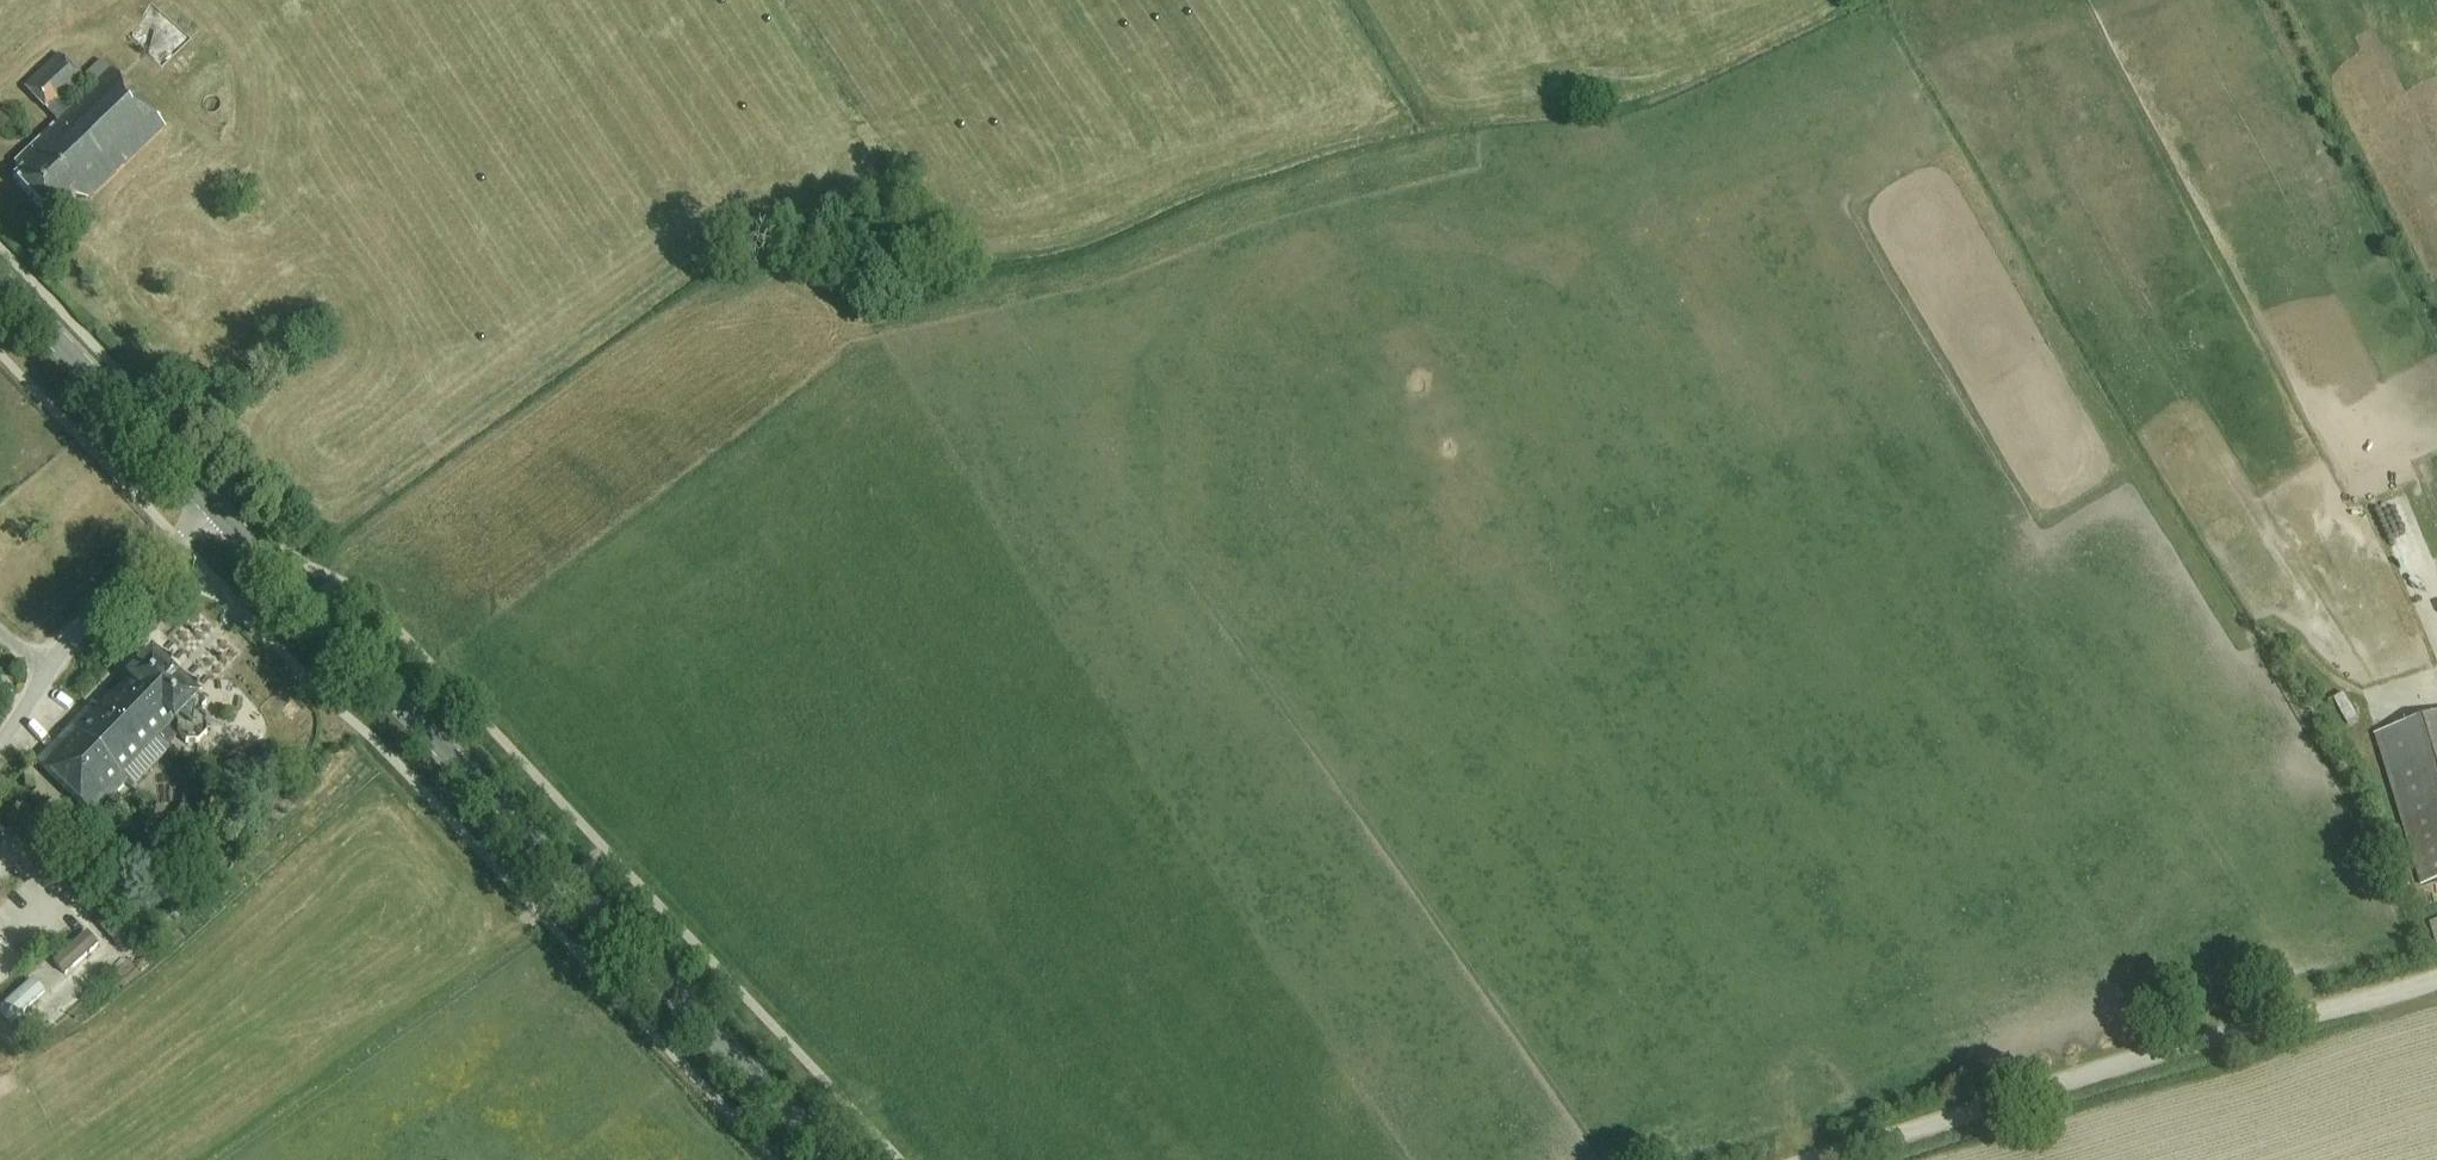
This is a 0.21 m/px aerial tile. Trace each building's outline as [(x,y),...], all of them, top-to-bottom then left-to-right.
[(22,170),(13,179),(52,220),(74,199),(89,203),(165,130),(108,70),(66,111),(61,106),(86,82),(59,54),(24,87),(57,121),(39,138),(41,139),(15,164),(22,170)] [(108,70),(100,62),(82,79),(86,82),(91,87),(108,70)] [(191,692),(187,696),(169,679),(151,661),(78,736),(70,728),(38,762),(93,817),(126,783),(133,790),(170,751),(167,749),(179,737),(185,744),(198,744),(206,735),(206,723),(201,718),(201,710),(205,706),(191,692)] [(2375,736),(2420,886),(2436,881),(2436,717),(2375,736)] [(31,953),(21,943),(0,965),(0,984),(1,984),(31,953)]
